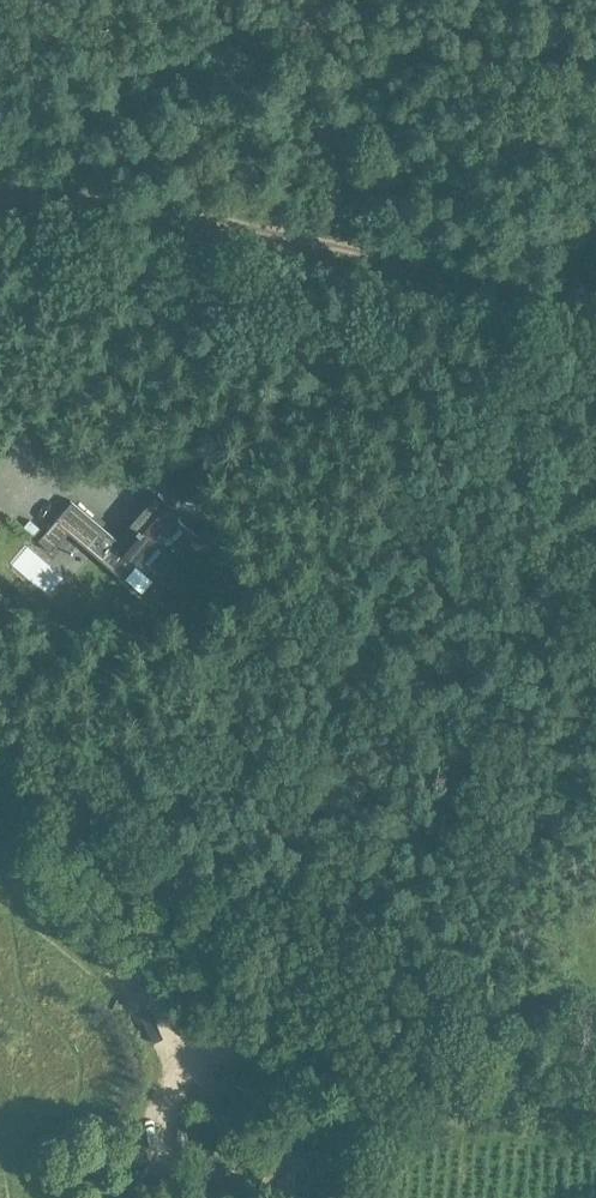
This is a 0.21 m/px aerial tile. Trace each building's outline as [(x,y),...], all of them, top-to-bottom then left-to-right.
[(158,496),(115,545),(146,571),(188,522),(158,496)] [(213,1179),(206,1197),(221,1197),(226,1184),(213,1179)]
